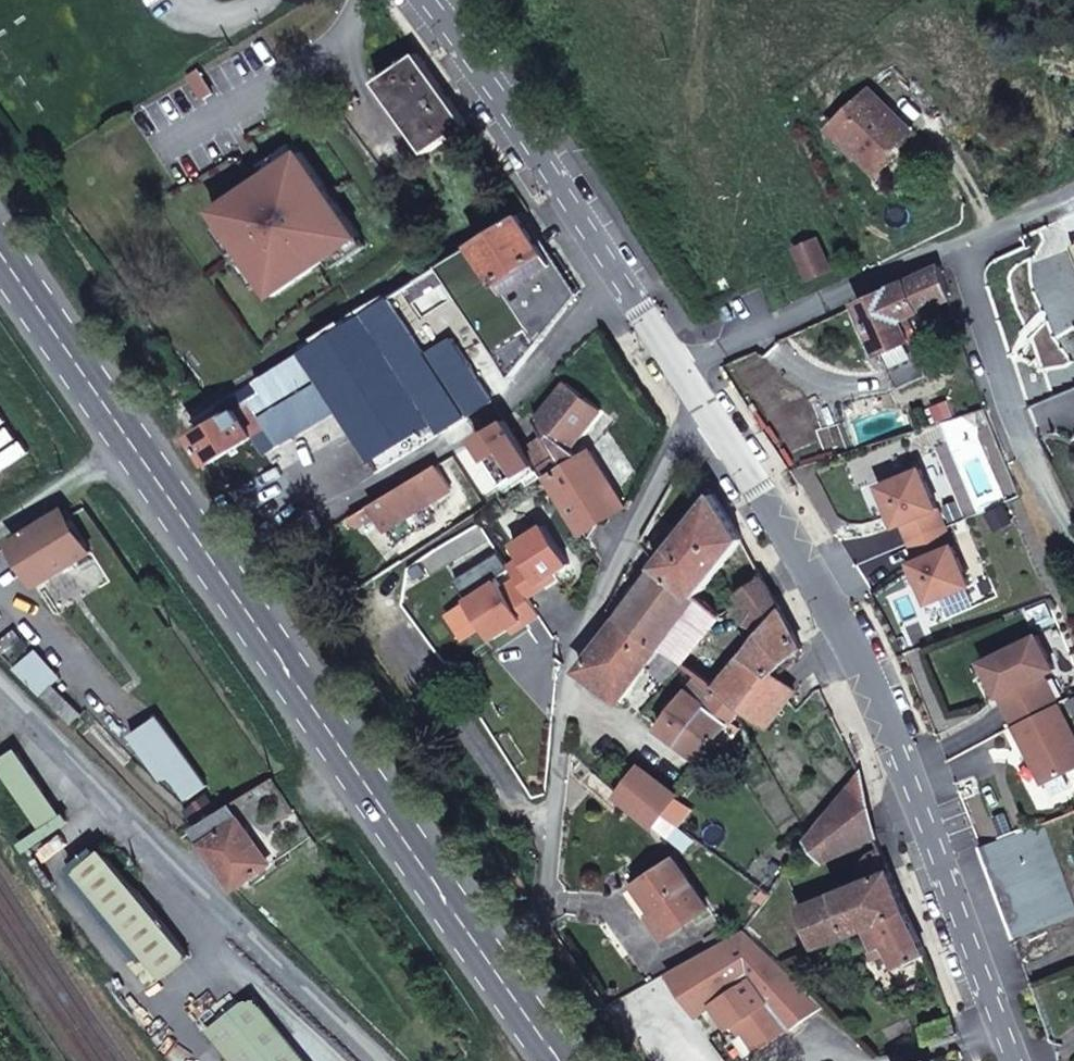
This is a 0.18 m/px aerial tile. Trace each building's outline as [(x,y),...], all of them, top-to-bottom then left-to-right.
[(418,52),(378,81),(429,152),(469,123),(418,52)] [(196,70),(187,76),(202,100),(211,95),(196,70)] [(912,131),(869,89),(849,110),(855,116),(844,128),(864,147),(860,152),(880,173),(894,158),(890,154),(912,131)] [(855,116),(849,110),(833,126),(860,152),(864,147),(844,128),(855,116)] [(299,152),(213,211),(272,296),(357,237),(299,152)] [(575,297),(521,214),(447,260),(439,266),(511,378),(575,297)] [(830,268),(816,239),(797,248),(811,277),(830,268)] [(928,373),(907,327),(913,324),(909,315),(951,296),(941,263),(859,301),(898,387),(928,373)] [(492,401),(415,281),(303,351),(338,409),(341,407),(356,432),(353,434),(370,460),(432,422),(439,433),(440,433),(492,401)] [(338,409),(303,351),(220,403),(227,415),(197,435),(213,460),(254,434),(265,452),(338,409)] [(626,505),(591,450),(583,455),(573,448),(603,408),(567,381),(537,420),(546,434),(529,445),(586,532),(626,505)] [(542,476),(504,419),(477,437),(507,484),(522,474),(529,485),(542,476)] [(452,488),(437,465),(371,506),(385,529),(452,488)] [(920,468),(879,485),(897,525),(901,524),(910,542),(945,527),(920,468)] [(744,539),(716,495),(715,496),(660,566),(679,581),(699,596),(702,593),(744,539)] [(92,552),(65,510),(15,541),(41,583),(92,552)] [(509,565),(529,597),(544,586),(541,582),(555,573),(570,563),(545,524),(515,543),(523,556),(509,565)] [(929,602),(969,585),(945,527),(910,542),(917,561),(913,563),(929,602)] [(679,581),(660,566),(621,618),(633,626),(661,648),(699,596),(679,581)] [(541,582),(544,586),(558,577),(555,573),(541,582)] [(764,575),(741,594),(757,609),(749,621),(764,631),(716,690),(720,693),(742,709),(770,727),(797,689),(775,672),(803,648),(783,608),(764,575)] [(498,581),(469,600),(494,639),(511,628),(523,620),(526,625),(541,615),(517,578),(503,587),(498,581)] [(702,593),(699,596),(661,648),(668,654),(682,664),(723,616),(702,593)] [(661,648),(633,626),(621,618),(582,670),(623,700),(648,666),(661,648)] [(523,620),(511,628),(514,632),(526,625),(523,620)] [(983,662),(1015,725),(1058,704),(1044,674),(1054,669),(1037,635),(983,662)] [(682,664),(668,654),(653,673),(666,683),(682,664)] [(716,690),(699,677),(689,690),(688,690),(658,727),(680,745),(720,693),(716,690)] [(54,687),(43,698),(72,728),(83,716),(54,687)] [(742,709),(720,693),(680,745),(703,762),(742,709)] [(1045,783),(1073,768),(1073,734),(1058,704),(1015,725),(1045,783)] [(158,715),(131,734),(163,778),(170,774),(187,798),(207,783),(158,715)] [(16,748),(0,759),(0,766),(43,828),(63,816),(16,748)] [(678,794),(643,766),(621,793),(656,824),(663,814),(678,794)] [(868,811),(862,771),(812,833),(806,840),(827,864),(879,838),(877,835),(868,811)] [(273,861),(232,802),(228,804),(269,863),(273,861)] [(269,863),(228,804),(192,829),(233,886),(269,863)] [(677,825),(663,814),(656,824),(670,835),(677,825)] [(1044,822),(981,846),(1015,938),(1073,915),(1073,901),(1044,822)] [(191,956),(104,849),(77,871),(165,978),(191,956)] [(906,912),(891,868),(883,850),(871,855),(862,863),(869,879),(800,907),(815,946),(866,925),(906,912)] [(710,908),(676,858),(637,885),(657,913),(652,916),(667,937),(710,908)] [(926,955),(906,912),(866,925),(867,925),(867,927),(877,948),(869,952),(873,959),(894,949),(902,965),(926,955)] [(697,1015),(713,1005),(711,1003),(749,977),(767,1002),(771,999),(791,1028),(823,1005),(777,961),(745,929),(667,972),(697,1015)] [(767,1002),(749,977),(711,1003),(713,1005),(729,1029),(739,1023),(758,1051),(791,1028),(771,999),(767,1002)] [(255,998),(211,1034),(232,1060),(306,1060),(255,998)]
